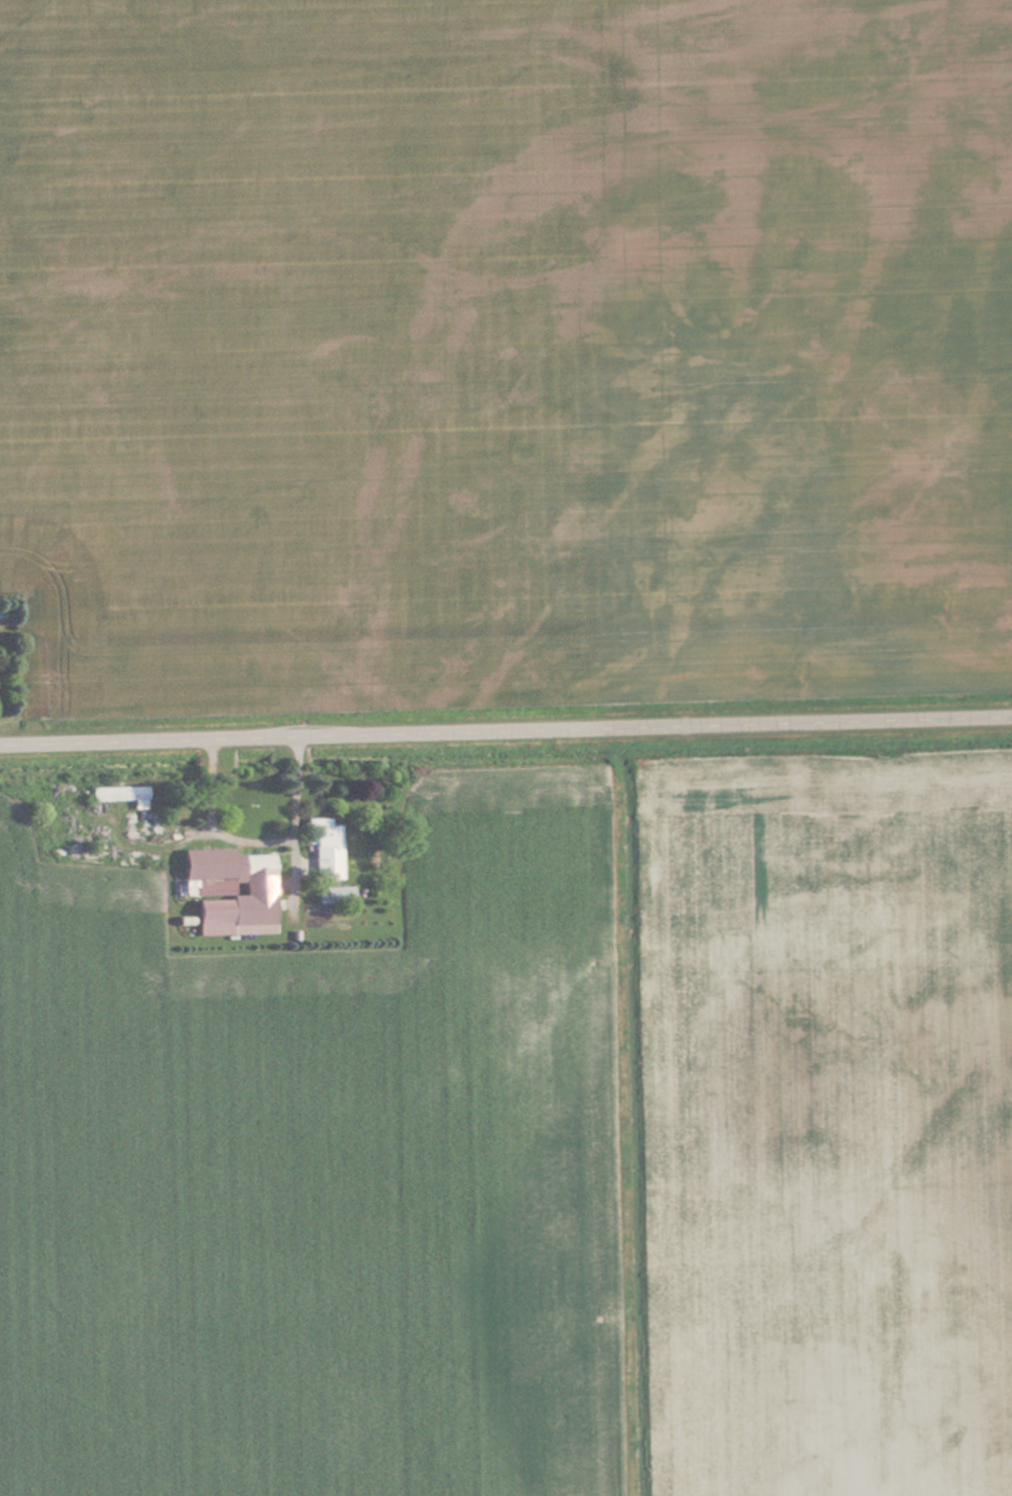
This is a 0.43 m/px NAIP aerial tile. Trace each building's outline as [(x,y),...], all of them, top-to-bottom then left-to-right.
[(146,786),(90,786),(90,800),(133,800),(133,808),(146,808),(146,786)] [(340,823),(330,824),(330,817),(311,818),(312,880),(341,879),(340,823)] [(274,934),(273,854),(243,855),(243,895),(233,895),(232,854),(194,854),(194,861),(184,861),(184,897),(197,897),(197,935),(274,934)]
